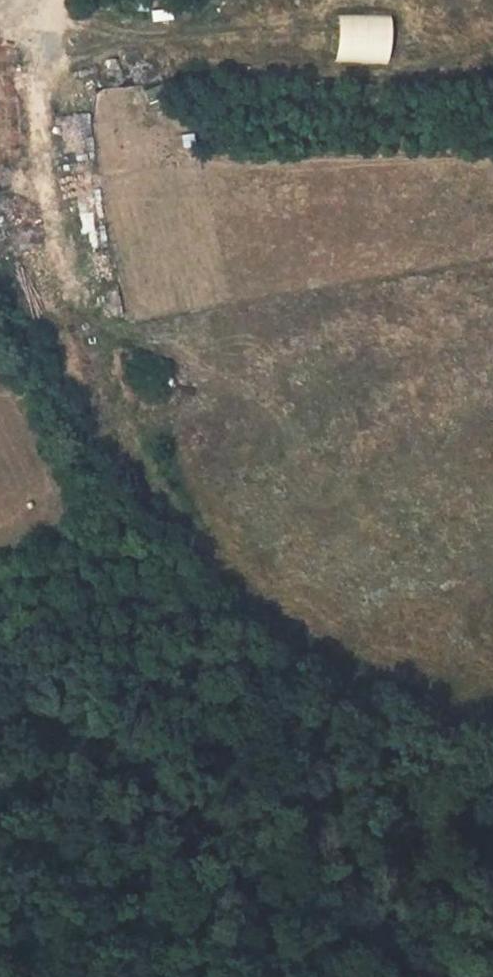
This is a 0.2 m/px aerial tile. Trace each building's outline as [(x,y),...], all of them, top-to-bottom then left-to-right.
[(335,13),(334,61),(388,62),(389,14),(335,13)]
